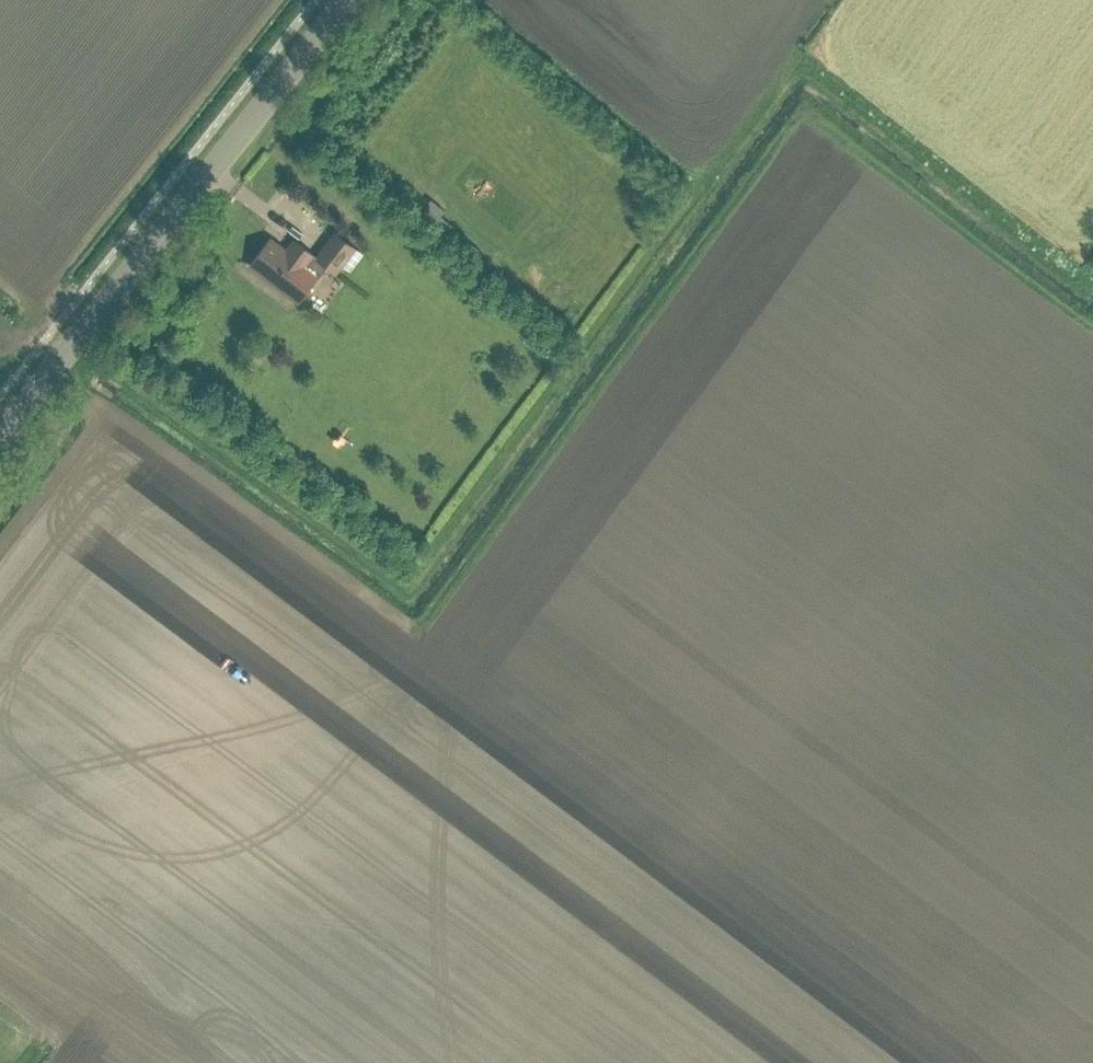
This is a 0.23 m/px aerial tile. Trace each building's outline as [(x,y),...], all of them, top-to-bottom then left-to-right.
[(418,212),(446,235),(453,225),(440,215),(444,209),(430,198),(418,212)] [(295,238),(286,250),(271,238),(251,264),(298,300),(318,275),(327,263),(335,270),(354,246),(336,232),(317,256),(295,238)]
